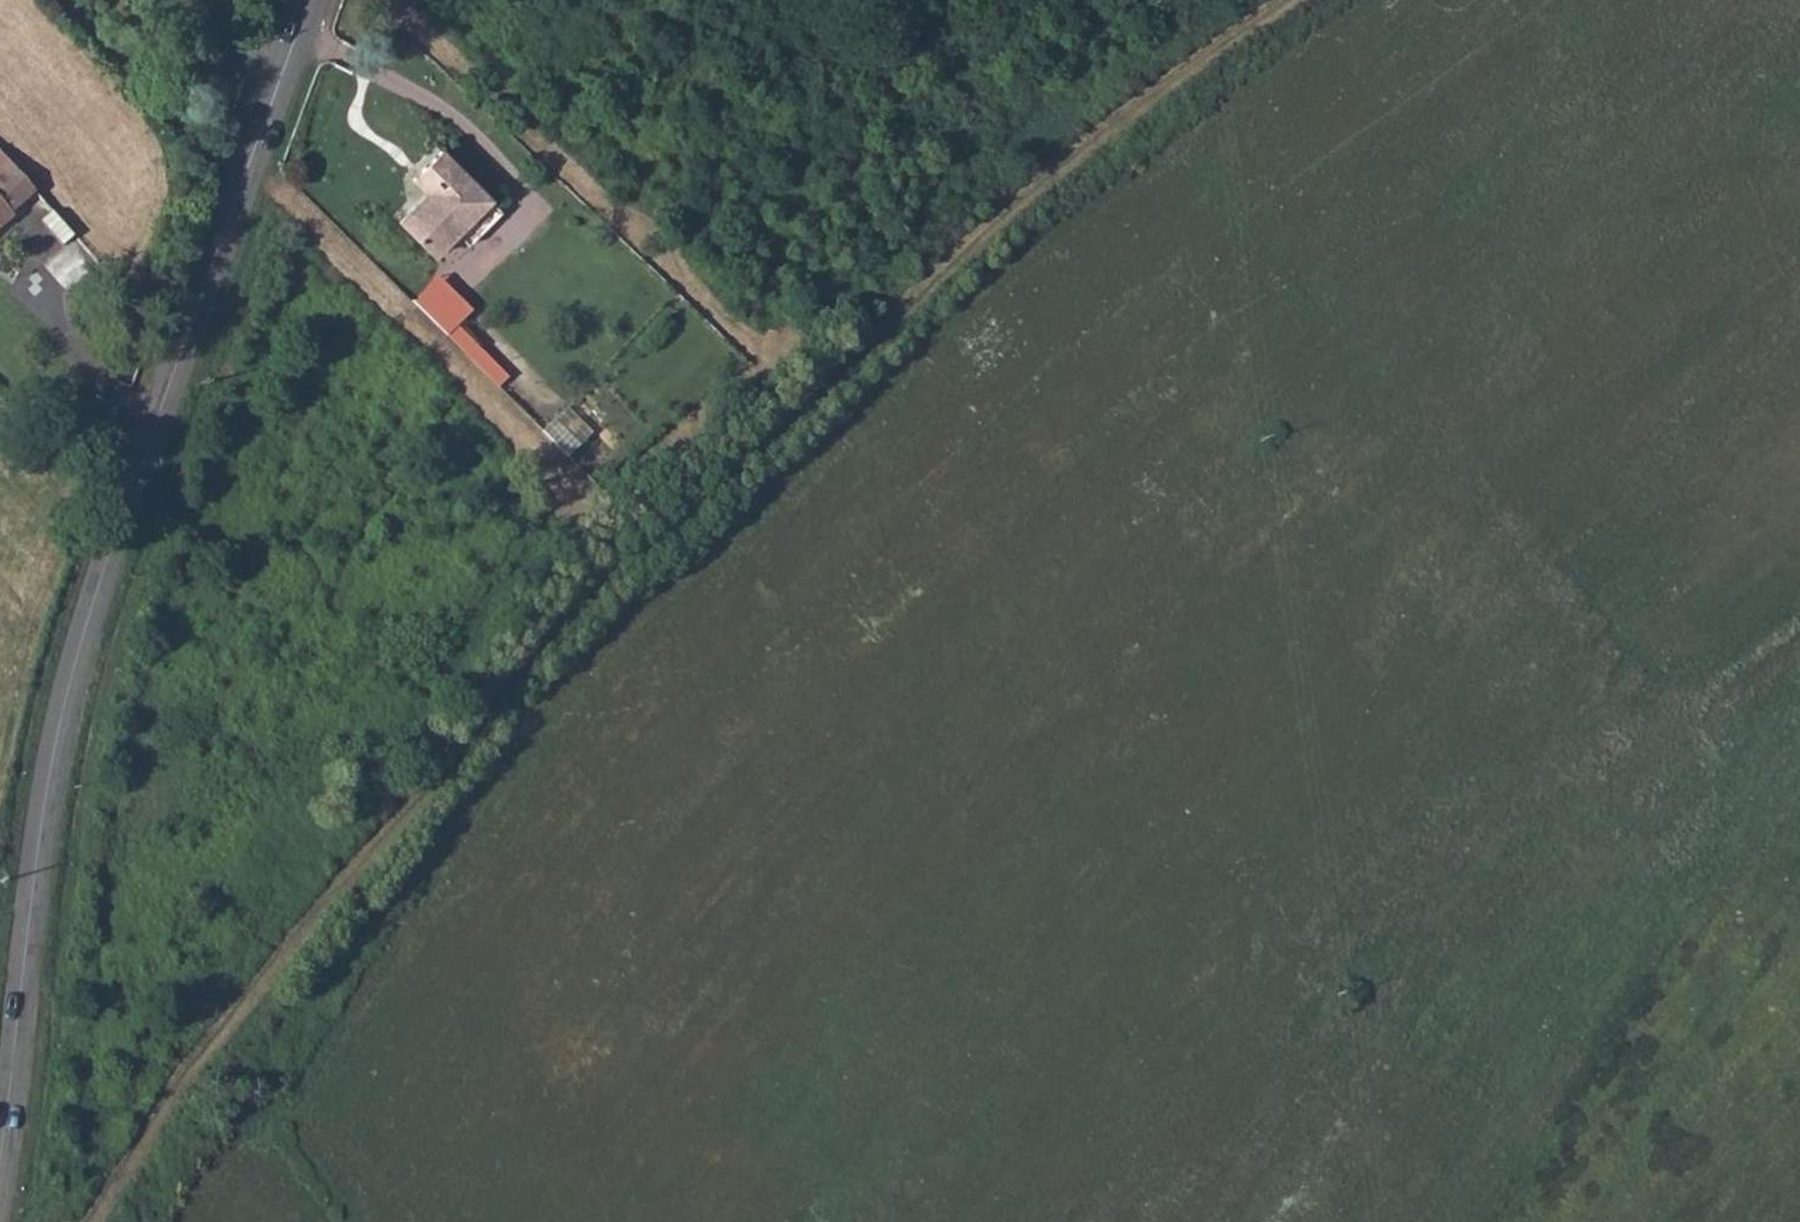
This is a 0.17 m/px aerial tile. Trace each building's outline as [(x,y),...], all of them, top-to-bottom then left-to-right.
[(440,146),(417,167),(434,185),(425,194),(399,221),(432,256),(456,228),(467,242),(501,209),(440,146)] [(9,217),(7,214),(33,191),(0,153),(0,225),(9,217)] [(425,194),(434,185),(417,167),(409,175),(425,194)]
